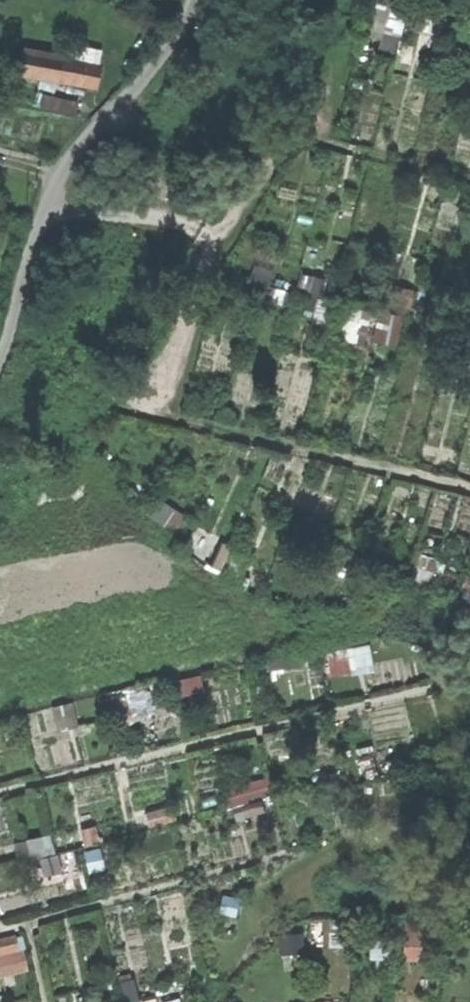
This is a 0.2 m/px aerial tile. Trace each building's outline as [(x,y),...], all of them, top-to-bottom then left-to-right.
[(19,71),(57,78),(61,57),(63,46),(26,39),(19,71)] [(57,78),(97,85),(99,75),(101,64),(61,57),(57,78)] [(79,100),(40,91),(38,104),(77,112),(79,100)] [(326,650),(330,673),(373,666),(370,643),(326,650)] [(110,718),(131,711),(125,692),(103,699),(110,718)] [(253,778),(224,791),(237,821),(266,808),(253,778)] [(51,832),(15,841),(21,862),(57,853),(51,832)] [(0,938),(0,977),(26,971),(18,934),(0,938)]
